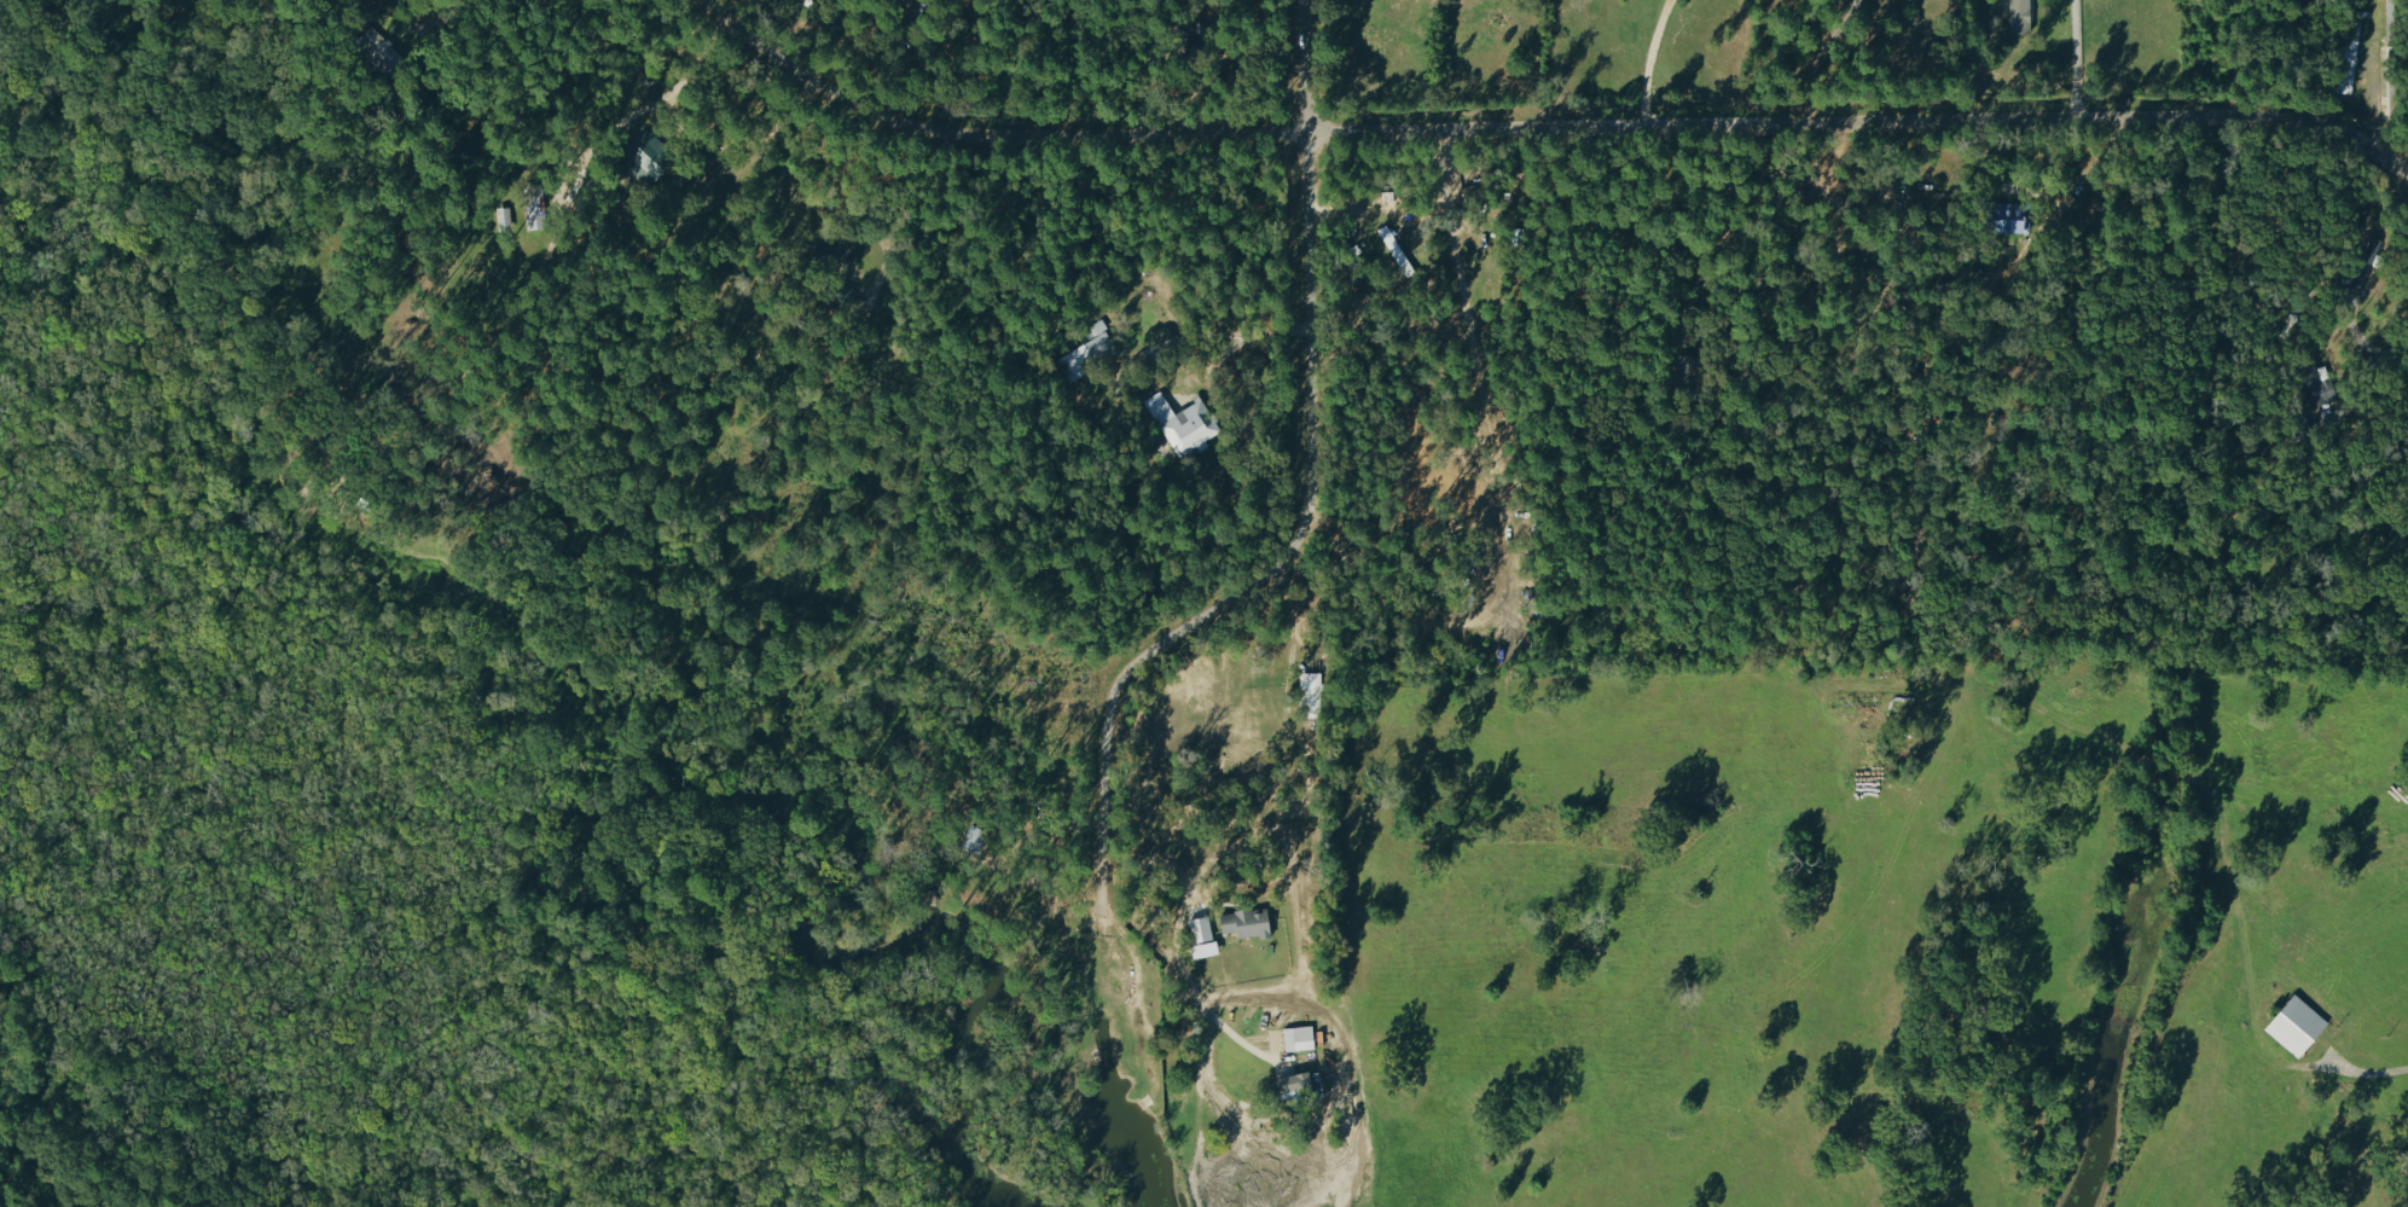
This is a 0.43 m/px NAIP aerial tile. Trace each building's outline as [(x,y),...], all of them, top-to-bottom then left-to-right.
[(2034,0),(2012,0),(2012,32),(2034,32),(2034,0)] [(2350,94),(2360,20),(2345,18),(2335,92),(2350,94)] [(379,77),(399,55),(383,39),(362,61),(379,77)] [(662,160),(670,143),(650,134),(642,151),(662,160)] [(2028,231),(2027,204),(1994,205),(1995,232),(2028,231)] [(1408,265),(1390,224),(1380,228),(1399,269),(1408,265)] [(1178,459),(1207,443),(1205,440),(1220,431),(1202,397),(1174,412),(1162,389),(1145,399),(1178,459)] [(1321,715),(1321,673),(1303,673),(1303,715),(1321,715)] [(1224,912),(1225,934),(1241,933),(1241,938),(1274,937),(1273,911),(1224,912)] [(1191,920),(1196,944),(1215,940),(1210,916),(1191,920)] [(2258,1026),(2292,1056),(2323,1021),(2289,991),(2258,1026)] [(1286,1028),(1289,1051),(1318,1047),(1314,1023),(1286,1028)] [(1284,1100),(1315,1094),(1310,1071),(1279,1077),(1284,1100)]
